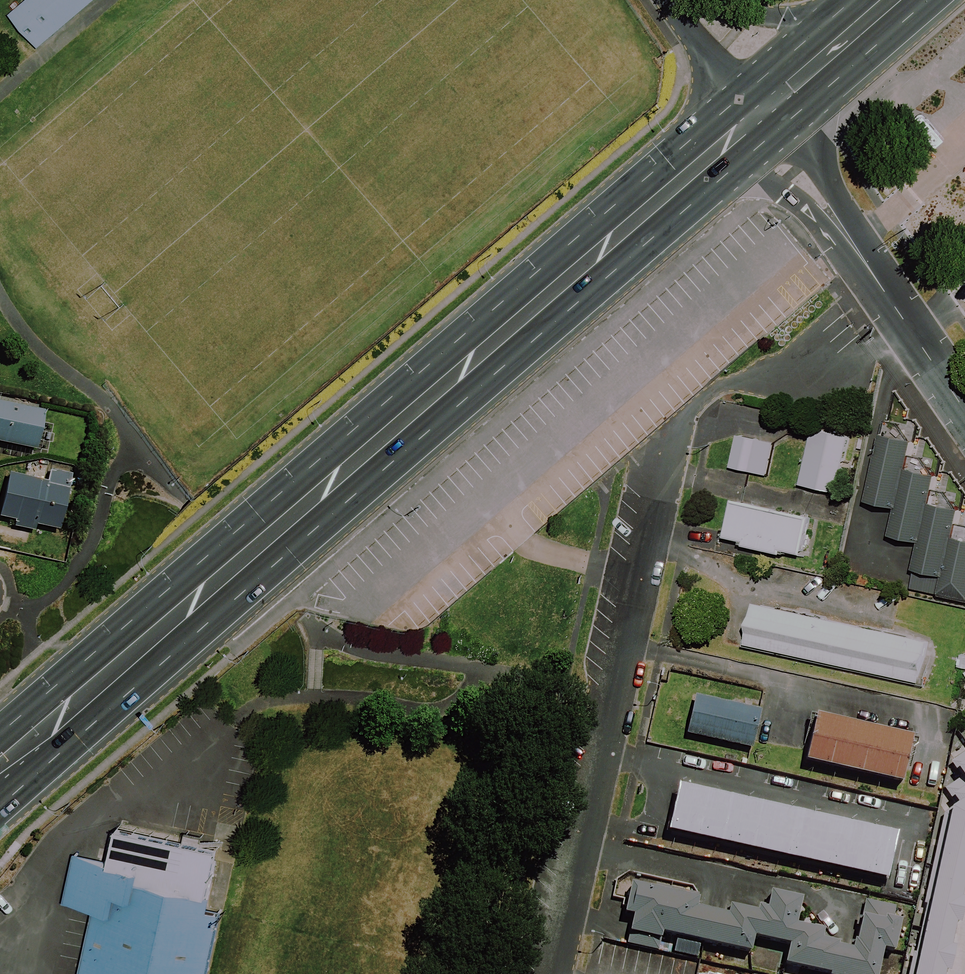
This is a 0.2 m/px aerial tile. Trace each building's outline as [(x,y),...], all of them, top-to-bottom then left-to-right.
[(39,48),(95,0),(27,0),(10,15),(39,48)] [(0,403),(0,442),(32,449),(40,411),(0,403)] [(848,438),(812,430),(800,486),(836,495),(848,438)] [(772,445),(734,436),(727,469),(764,477),(772,445)] [(900,474),(903,445),(879,442),(872,504),(896,506),(900,474)] [(927,507),(931,478),(900,474),(896,506),(892,535),(923,539),(927,507)] [(1,517),(15,520),(14,526),(32,530),(34,523),(57,528),(65,487),(10,476),(1,517)] [(729,538),(747,542),(746,549),(780,556),(782,549),(802,554),(810,516),(737,501),(729,538)] [(949,544),(953,510),(927,507),(923,539),(920,571),(945,574),(949,544)] [(943,592),(964,594),(964,546),(949,544),(945,574),(943,592)] [(931,641),(759,603),(750,646),(922,684),(931,641)] [(758,712),(691,697),(682,737),(749,751),(758,712)] [(909,742),(814,720),(804,765),(899,786),(909,742)] [(953,968),(957,969),(962,944),(958,943),(963,920),(964,921),(964,753),(954,761),(964,776),(948,787),(959,804),(945,813),(927,902),(930,903),(919,952),(917,951),(912,973),(952,973),(953,968)] [(894,837),(678,790),(668,835),(884,882),(894,837)] [(82,973),(213,973),(228,905),(215,903),(219,887),(217,886),(226,841),(127,820),(119,856),(78,848),(68,897),(97,904),(82,973)] [(732,905),(729,919),(698,913),(701,897),(626,882),(620,913),(630,915),(626,939),(663,947),(664,940),(722,952),(749,957),(752,940),(780,946),(776,967),(809,973),(877,973),(882,952),(892,954),(901,909),(835,896),(828,931),(800,925),(806,899),(762,890),(758,910),(732,905)]
